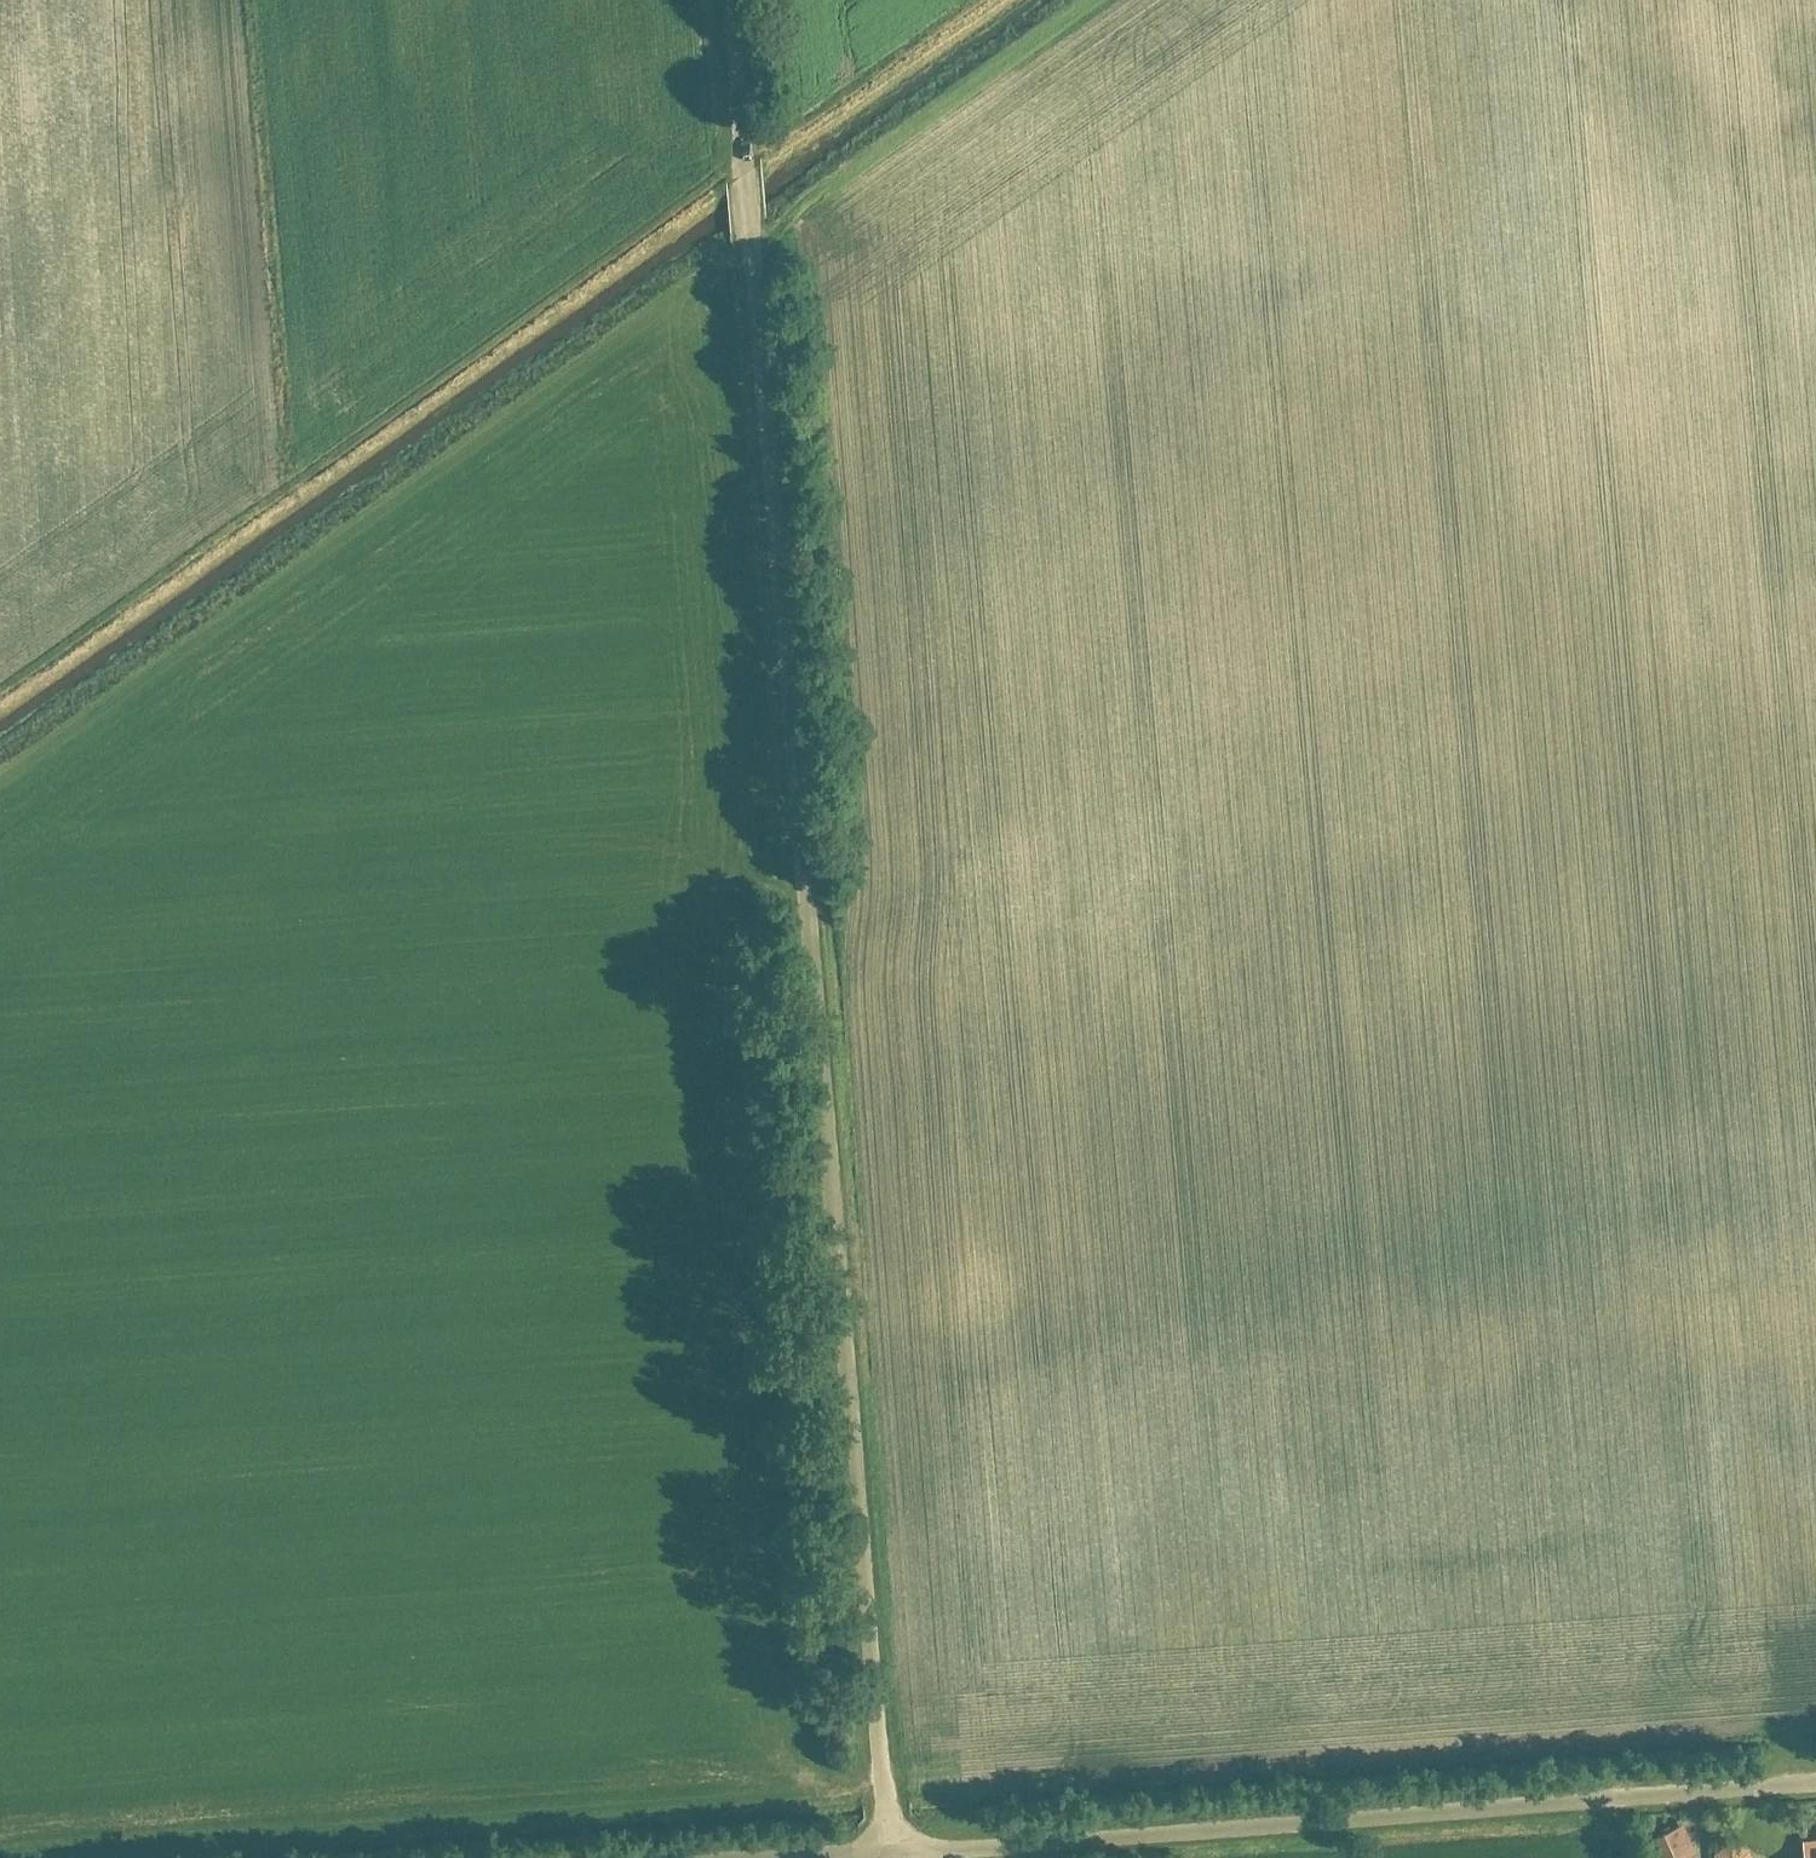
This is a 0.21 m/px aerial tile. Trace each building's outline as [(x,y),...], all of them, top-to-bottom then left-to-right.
[(1648,1857),(1680,1857),(1688,1854),(1677,1828),(1642,1844),(1648,1857)] [(1712,1857),(1745,1857),(1745,1855),(1728,1846),(1712,1857)] [(1798,1857),(1815,1857),(1815,1846),(1798,1847),(1798,1857)]
